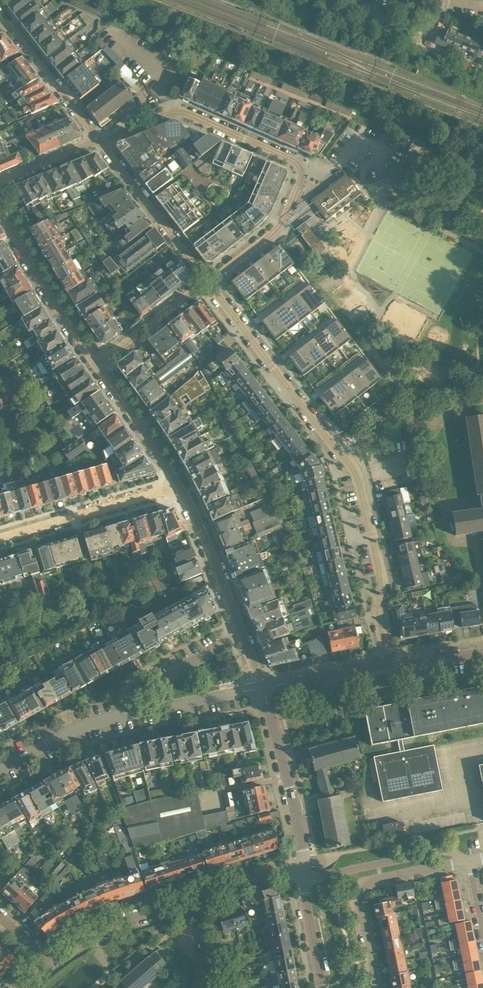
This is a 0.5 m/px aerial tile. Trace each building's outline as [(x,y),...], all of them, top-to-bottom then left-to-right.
[(14,14),(32,1),(32,0),(14,0),(7,5),(14,14)] [(36,6),(32,1),(14,14),(22,25),(40,11),(43,9),(44,8),(40,3),(36,6)] [(43,9),(40,11),(22,25),(30,35),(46,23),(50,19),(43,9)] [(96,18),(83,12),(80,15),(87,25),(96,18)] [(38,46),(54,34),(59,30),(56,26),(51,29),(46,23),(30,35),(38,46)] [(464,37),(449,31),(450,28),(445,26),(443,32),(443,31),(440,39),(444,41),(460,48),(464,37)] [(422,46),(427,33),(419,30),(414,43),(422,46)] [(3,67),(5,66),(22,57),(5,36),(5,35),(1,34),(0,35),(0,59),(2,62),(0,63),(3,67)] [(59,40),(54,34),(38,46),(47,57),(65,43),(68,40),(64,36),(59,40)] [(482,47),(479,46),(480,43),(464,37),(460,48),(476,54),(476,53),(480,55),(482,47)] [(47,57),(56,68),(72,55),(74,54),(77,51),(73,45),(69,48),(65,43),(47,57)] [(80,67),(72,55),(56,68),(64,79),(80,67)] [(13,86),(17,91),(38,78),(22,57),(5,66),(3,67),(2,68),(5,74),(4,74),(6,76),(10,73),(18,83),(13,86)] [(121,62),(117,65),(115,66),(118,70),(124,65),(121,62)] [(64,79),(80,100),(99,84),(83,64),(80,67),(64,79)] [(139,79),(124,65),(116,73),(131,87),(134,85),(139,79)] [(201,84),(192,102),(205,108),(219,75),(214,73),(211,81),(204,77),(202,81),(201,84)] [(225,78),(219,75),(205,108),(217,113),(228,88),(221,85),(225,78)] [(44,86),(38,78),(17,91),(12,95),(15,99),(20,95),(22,97),(44,86)] [(188,78),(180,97),(192,102),(201,84),(188,78)] [(132,97),(128,92),(120,81),(86,108),(99,124),(102,121),(129,100),(132,97)] [(26,102),(28,105),(51,94),(44,86),(22,97),(23,98),(17,102),(20,106),(26,102)] [(234,91),(228,88),(217,113),(230,119),(239,99),(242,93),(234,90),(234,91)] [(58,103),(51,94),(28,105),(23,109),(26,113),(31,109),(34,113),(58,103)] [(230,119),(243,125),(253,102),(249,100),(250,97),(243,94),(241,100),(239,99),(230,119)] [(256,94),(253,102),(243,125),(254,130),(263,108),(258,106),(263,97),(256,94)] [(254,130),(265,135),(279,102),(273,99),(268,111),(263,108),(254,130)] [(286,105),(279,102),(265,135),(275,139),(285,118),(281,116),(283,112),(284,112),(286,105)] [(318,107),(313,119),(319,122),(325,110),(318,107)] [(275,139),(287,144),(301,112),(295,109),(290,120),(285,118),(275,139)] [(2,115),(8,124),(14,120),(8,112),(2,115)] [(307,115),(301,112),(287,144),(297,149),(306,132),(310,124),(304,121),(307,115)] [(35,118),(34,115),(29,117),(33,128),(38,126),(35,118)] [(70,142),(81,138),(82,134),(69,118),(67,116),(60,119),(60,120),(59,120),(59,122),(70,142)] [(172,121),(166,123),(179,142),(183,138),(185,140),(189,137),(190,139),(192,137),(181,123),(175,121),(172,121)] [(70,142),(59,122),(50,125),(60,147),(70,142)] [(179,142),(166,123),(155,128),(170,149),(175,146),(173,144),(177,140),(179,142)] [(181,123),(192,137),(199,131),(181,123)] [(40,130),(49,151),(60,147),(50,125),(47,127),(40,130)] [(161,156),(170,149),(155,128),(143,133),(161,156)] [(306,132),(297,149),(311,155),(315,154),(315,153),(320,141),(326,145),(334,134),(325,129),(320,138),(306,132)] [(40,155),(49,151),(40,130),(27,135),(25,136),(27,138),(40,155)] [(199,131),(192,137),(190,139),(192,140),(195,144),(206,135),(199,131)] [(143,181),(146,185),(169,167),(168,165),(164,161),(162,158),(157,162),(155,159),(158,156),(141,134),(118,143),(117,147),(143,181)] [(201,156),(221,141),(206,135),(195,144),(186,151),(185,152),(192,161),(194,160),(195,161),(201,156)] [(186,151),(195,144),(192,140),(183,147),(186,151)] [(213,160),(224,165),(232,146),(221,141),(221,142),(213,160)] [(213,160),(221,142),(207,153),(210,156),(212,158),(213,160)] [(234,169),(242,150),(232,146),(224,165),(233,169),(234,169)] [(22,162),(18,153),(17,151),(9,155),(6,147),(0,150),(0,171),(22,162)] [(164,161),(168,165),(169,167),(146,185),(153,194),(173,178),(195,161),(194,160),(192,161),(185,152),(186,151),(183,147),(164,161)] [(252,155),(242,150),(234,169),(233,169),(231,173),(242,177),(252,156),(252,155)] [(94,177),(95,177),(102,172),(105,176),(111,172),(98,155),(94,154),(83,158),(94,177)] [(96,180),(95,177),(94,177),(83,158),(71,163),(83,185),(86,190),(93,186),(91,183),(96,180)] [(75,188),(83,185),(71,163),(55,170),(66,189),(73,200),(80,197),(75,188)] [(285,170),(270,163),(270,164),(265,175),(284,183),(287,175),(285,170)] [(60,192),(66,189),(55,170),(42,176),(54,197),(62,194),(60,192)] [(319,211),(317,212),(324,222),(328,224),(355,204),(354,200),(361,194),(354,186),(350,180),(347,177),(345,174),(311,201),(319,211)] [(265,175),(260,186),(279,194),(284,183),(265,175)] [(28,182),(40,203),(44,210),(50,207),(44,198),(46,198),(47,200),(54,197),(42,176),(28,182)] [(15,187),(26,206),(32,217),(36,223),(42,220),(38,213),(34,206),(40,203),(28,182),(15,187)] [(178,194),(171,185),(155,197),(162,207),(178,194)] [(274,205),(279,194),(260,186),(255,197),(274,205)] [(112,212),(131,198),(123,188),(122,189),(91,202),(99,212),(107,206),(111,212),(112,212)] [(178,194),(162,207),(169,215),(187,201),(187,202),(189,201),(181,191),(178,194)] [(251,206),(267,218),(271,213),(274,205),(255,197),(251,206)] [(108,229),(138,207),(131,198),(112,212),(111,212),(100,220),(108,229)] [(187,201),(169,215),(176,224),(192,211),(192,212),(194,210),(187,202),(187,201)] [(267,218),(251,206),(243,212),(256,228),(263,223),(267,218)] [(33,224),(23,207),(18,210),(28,227),(33,224)] [(145,216),(138,207),(108,229),(112,234),(122,226),(125,231),(145,216)] [(192,211),(176,224),(183,233),(183,232),(199,220),(192,212),(192,211)] [(243,212),(234,220),(246,236),(256,228),(243,212)] [(317,212),(305,222),(312,231),(324,222),(317,212)] [(57,221),(69,216),(67,213),(55,218),(57,221)] [(145,216),(125,231),(128,234),(124,238),(118,242),(122,247),(152,225),(145,216)] [(29,229),(35,239),(52,229),(55,227),(51,220),(48,221),(29,229)] [(237,243),(246,236),(234,220),(225,227),(224,227),(237,243)] [(325,249),(312,231),(305,222),(304,221),(300,224),(295,228),(299,233),(316,256),(318,254),(319,253),(325,249)] [(224,227),(225,227),(223,225),(213,233),(215,234),(227,250),(237,243),(224,227)] [(69,232),(76,242),(83,238),(76,228),(69,232)] [(156,249),(165,243),(165,242),(154,228),(145,235),(156,249)] [(35,239),(41,249),(58,239),(52,229),(35,239)] [(215,234),(205,242),(218,258),(227,250),(215,234)] [(156,249),(145,235),(138,240),(149,255),(156,249)] [(59,239),(58,239),(41,249),(47,259),(67,247),(61,237),(59,239)] [(8,253),(1,240),(0,241),(0,257),(8,253)] [(78,243),(85,254),(91,250),(84,240),(83,240),(78,243)] [(149,255),(138,240),(131,246),(142,260),(149,255)] [(196,249),(195,249),(205,262),(211,263),(218,258),(205,242),(196,249)] [(267,253),(282,273),(294,263),(282,247),(279,244),(267,253)] [(142,260),(131,246),(123,252),(134,266),(142,260)] [(54,271),(72,261),(65,250),(68,248),(67,247),(47,259),(54,271)] [(134,266),(123,252),(114,259),(125,273),(134,266)] [(16,266),(8,253),(0,257),(0,275),(16,266)] [(103,262),(109,258),(104,253),(99,257),(103,262)] [(282,273),(267,253),(255,263),(270,282),(282,273)] [(106,268),(111,274),(119,269),(110,257),(109,258),(103,262),(102,262),(106,268)] [(190,276),(178,260),(173,264),(171,262),(167,265),(182,284),(190,279),(190,276)] [(78,271),(72,261),(54,271),(61,281),(78,271)] [(255,263),(243,272),(258,291),(270,282),(255,263)] [(172,293),(182,284),(167,265),(166,265),(168,268),(163,272),(161,269),(157,273),(172,293)] [(25,280),(17,268),(0,277),(0,282),(5,290),(6,290),(6,291),(25,280)] [(113,277),(111,274),(106,268),(99,272),(106,282),(98,285),(103,292),(112,287),(111,285),(116,281),(113,277)] [(61,281),(67,292),(88,280),(81,269),(78,271),(61,281)] [(258,291),(243,272),(231,281),(245,300),(258,291)] [(132,282),(139,277),(136,273),(129,279),(132,282)] [(168,295),(172,293),(157,273),(152,276),(153,279),(148,283),(161,300),(168,295)] [(91,278),(88,280),(67,292),(75,305),(96,292),(95,292),(98,290),(91,278)] [(31,292),(25,280),(6,291),(6,290),(5,290),(6,292),(0,295),(3,300),(8,296),(13,303),(31,292)] [(151,308),(161,300),(148,283),(143,288),(140,285),(136,288),(151,308)] [(298,293),(312,312),(324,303),(310,284),(298,293)] [(136,289),(133,285),(124,292),(124,293),(132,305),(141,316),(147,311),(151,308),(136,288),(136,289)] [(19,315),(39,304),(31,292),(13,303),(5,308),(9,315),(16,311),(19,315)] [(119,297),(127,308),(130,306),(132,305),(124,293),(119,297)] [(286,303),(300,322),(312,312),(298,293),(286,303)] [(85,319),(105,306),(97,294),(77,307),(85,319)] [(200,301),(190,309),(205,329),(215,321),(200,301)] [(300,322),(286,303),(273,312),(288,331),(300,322)] [(94,332),(114,318),(106,306),(105,306),(85,319),(85,320),(94,332)] [(138,318),(130,306),(127,308),(121,313),(130,325),(138,318)] [(29,332),(49,320),(41,307),(21,319),(29,332)] [(196,336),(205,329),(190,309),(181,316),(194,334),(196,336)] [(288,331),(273,312),(261,321),(276,340),(288,331)] [(181,316),(168,325),(187,350),(190,355),(192,353),(200,363),(205,359),(198,349),(189,338),(194,334),(181,316)] [(105,344),(120,332),(122,330),(114,318),(94,332),(94,333),(101,344),(105,344)] [(37,343),(57,331),(49,320),(29,332),(30,332),(32,336),(23,342),(27,349),(37,342),(37,343)] [(325,329),(340,348),(352,339),(345,330),(337,320),(325,329)] [(166,365),(187,350),(168,325),(148,341),(161,357),(164,362),(166,365)] [(325,329),(313,338),(327,357),(340,348),(325,329)] [(39,359),(65,344),(57,331),(37,343),(38,344),(36,346),(39,352),(36,354),(39,359)] [(218,345),(223,340),(219,335),(213,339),(218,345)] [(301,348),(315,367),(327,357),(313,338),(301,348)] [(53,370),(74,357),(65,344),(39,359),(40,360),(41,359),(46,366),(44,368),(48,373),(53,370)] [(209,344),(205,347),(204,347),(209,354),(213,350),(209,344)] [(303,376),(315,367),(301,348),(289,357),(303,376)] [(222,365),(226,370),(239,359),(235,355),(234,356),(229,349),(208,366),(203,369),(206,374),(211,370),(212,372),(222,365)] [(194,360),(190,355),(187,350),(166,365),(160,370),(154,374),(134,389),(142,400),(158,387),(170,378),(190,363),(194,368),(198,365),(194,360)] [(143,364),(134,352),(119,364),(118,367),(125,377),(143,364)] [(151,358),(160,370),(166,365),(164,362),(163,362),(157,354),(151,358)] [(64,381),(83,370),(75,359),(57,371),(52,373),(56,379),(60,376),(64,381)] [(242,364),(239,359),(226,370),(233,379),(246,370),(242,364)] [(368,359),(355,369),(370,388),(382,378),(368,359)] [(143,364),(125,377),(134,389),(154,374),(152,373),(150,376),(148,373),(151,371),(145,363),(143,364)] [(190,363),(170,378),(174,384),(194,368),(190,363)] [(8,373),(4,366),(0,369),(0,378),(9,373),(8,373)] [(358,397),(370,388),(355,369),(343,378),(358,397)] [(70,391),(89,378),(83,370),(64,381),(70,391)] [(233,379),(240,389),(254,378),(250,374),(249,374),(246,370),(233,379)] [(11,377),(20,392),(27,387),(18,372),(11,377)] [(169,397),(150,412),(153,417),(159,424),(183,408),(182,407),(205,392),(211,389),(204,377),(198,381),(194,376),(169,397)] [(78,403),(98,390),(89,378),(70,391),(74,397),(70,400),(74,406),(78,403)] [(254,378),(240,389),(248,398),(260,389),(257,384),(257,383),(254,378)] [(343,378),(331,387),(346,406),(358,397),(343,378)] [(35,382),(27,387),(31,393),(39,387),(35,382)] [(28,401),(29,404),(36,400),(43,395),(39,387),(31,393),(25,396),(28,401)] [(166,397),(158,387),(142,400),(149,410),(166,397)] [(333,416),(346,406),(331,387),(319,397),(333,416)] [(250,411),(268,398),(265,393),(264,394),(260,389),(248,398),(243,402),(250,411)] [(65,430),(106,401),(99,391),(68,413),(66,411),(64,413),(56,418),(65,430)] [(8,405),(0,392),(0,409),(8,405)] [(271,402),(268,398),(250,411),(258,421),(262,417),(275,408),(271,403),(271,402)] [(73,442),(115,413),(106,401),(65,430),(73,442)] [(183,408),(159,424),(163,431),(166,436),(191,420),(183,408)] [(278,413),(275,408),(262,417),(269,427),(283,416),(279,412),(278,413)] [(106,439),(124,426),(116,415),(91,433),(95,439),(102,434),(106,439)] [(466,418),(477,495),(480,495),(482,509),(452,513),(455,535),(481,531),(482,531),(482,415),(466,418)] [(283,416),(269,427),(277,436),(289,426),(286,422),(286,421),(283,416)] [(190,426),(168,438),(171,443),(171,442),(176,450),(200,437),(197,430),(205,426),(199,417),(189,423),(190,426)] [(228,419),(222,422),(230,436),(236,433),(228,419)] [(115,452),(133,439),(124,426),(106,439),(110,445),(101,451),(105,461),(110,457),(116,453),(115,452)] [(293,431),(289,426),(277,436),(284,446),(298,435),(294,431),(293,431)] [(246,443),(251,439),(247,434),(242,438),(246,443)] [(298,435),(284,446),(291,455),(304,446),(301,441),(301,440),(298,435)] [(200,437),(176,450),(181,458),(183,463),(214,446),(210,439),(204,443),(200,437)] [(80,439),(63,451),(69,461),(87,448),(80,439)] [(144,456),(134,441),(116,453),(110,457),(114,465),(116,465),(120,462),(124,468),(144,456)] [(308,451),(304,446),(291,455),(298,464),(296,465),(297,466),(296,467),(312,455),(309,450),(308,451)] [(208,452),(184,465),(187,471),(188,471),(192,478),(216,465),(208,452)] [(253,466),(246,452),(242,454),(248,465),(245,466),(247,469),(253,466)] [(298,482),(302,481),(322,476),(319,461),(317,458),(315,460),(312,456),(312,455),(296,467),(299,471),(296,472),(298,482)] [(144,456),(124,468),(119,472),(117,476),(119,483),(145,475),(146,478),(155,476),(154,473),(155,472),(144,456)] [(94,468),(100,488),(113,484),(106,464),(94,468)] [(216,465),(192,478),(196,486),(199,492),(223,480),(216,465)] [(82,471),(88,491),(100,488),(94,468),(82,471)] [(72,474),(77,495),(88,491),(82,471),(72,474)] [(59,478),(65,498),(77,495),(72,474),(59,478)] [(324,482),(322,476),(302,481),(302,482),(301,482),(303,489),(305,488),(306,493),(324,488),(323,482),(324,482)] [(48,481),(54,501),(65,498),(59,478),(48,481)] [(11,483),(19,512),(30,508),(24,488),(20,489),(18,480),(11,482),(11,483)] [(223,480),(199,492),(205,506),(225,496),(230,494),(223,480)] [(250,480),(236,487),(237,487),(238,491),(252,484),(250,480)] [(37,485),(42,505),(54,501),(48,481),(37,485)] [(4,516),(19,512),(11,483),(11,482),(5,484),(7,492),(0,493),(0,503),(4,516)] [(24,488),(30,508),(42,505),(37,485),(24,488)] [(305,506),(328,500),(327,494),(325,494),(324,488),(306,493),(302,494),(305,506)] [(268,497),(266,492),(260,494),(259,493),(254,496),(257,502),(268,497)] [(212,521),(237,510),(243,507),(237,494),(231,496),(226,498),(206,508),(212,521)] [(386,510),(403,506),(400,495),(386,498),(387,503),(385,504),(386,510)] [(329,505),(328,500),(305,506),(307,518),(330,512),(328,505),(329,505)] [(391,519),(405,516),(412,515),(410,505),(403,506),(386,510),(387,514),(390,513),(391,519)] [(174,509),(164,512),(158,513),(166,538),(168,542),(176,538),(175,534),(184,530),(174,509)] [(317,527),(334,523),(332,517),(331,517),(330,512),(307,518),(310,529),(317,527)] [(166,539),(166,538),(158,513),(145,517),(152,542),(153,542),(165,538),(166,539)] [(282,529),(279,521),(275,513),(274,513),(254,522),(252,523),(257,534),(258,538),(282,529)] [(236,514),(213,523),(219,536),(249,524),(248,520),(240,523),(236,514)] [(405,516),(391,519),(392,524),(390,525),(391,530),(408,526),(405,516)] [(131,520),(131,521),(141,554),(148,552),(146,547),(154,545),(153,542),(152,542),(145,517),(144,517),(131,520)] [(142,557),(141,554),(131,521),(118,525),(124,545),(130,543),(133,552),(132,552),(134,559),(142,557)] [(335,529),(334,523),(317,527),(320,539),(335,535),(334,529),(335,529)] [(251,528),(249,524),(219,536),(224,549),(248,540),(244,531),(251,528)] [(124,545),(118,525),(105,528),(112,551),(119,548),(124,546),(124,545)] [(408,526),(391,530),(392,535),(395,534),(396,540),(410,537),(408,526)] [(112,551),(105,528),(84,535),(91,558),(112,551)] [(337,541),(335,535),(320,539),(323,551),(339,547),(338,541),(337,541)] [(83,560),(76,537),(63,541),(70,564),(83,560)] [(253,540),(225,551),(230,564),(258,553),(253,540)] [(418,540),(411,542),(398,546),(399,551),(396,552),(398,557),(421,551),(418,540)] [(56,568),(70,564),(63,541),(49,545),(56,568)] [(56,568),(49,545),(36,549),(44,574),(50,572),(57,570),(56,568)] [(173,569),(197,559),(191,546),(167,556),(173,569)] [(323,551),(326,562),(341,558),(340,552),(341,552),(339,547),(323,551)] [(36,589),(28,591),(31,600),(50,594),(49,592),(49,593),(45,580),(44,581),(42,575),(40,576),(35,556),(32,558),(30,550),(25,551),(25,552),(17,554),(23,574),(23,575),(24,577),(32,575),(36,589)] [(424,562),(421,551),(398,557),(399,561),(401,561),(403,567),(417,564),(424,562)] [(258,553),(230,564),(235,578),(263,567),(258,553)] [(3,584),(16,580),(23,578),(22,575),(16,554),(7,557),(7,558),(0,559),(0,585),(3,584)] [(342,564),(341,558),(326,562),(318,564),(321,576),(345,570),(344,564),(342,564)] [(181,582),(202,573),(197,560),(172,571),(177,584),(181,582)] [(100,562),(92,564),(95,571),(102,569),(100,562)] [(417,564),(403,567),(404,572),(402,573),(403,578),(419,574),(417,564)] [(264,569),(236,580),(238,585),(242,594),(269,583),(264,569)] [(151,578),(156,576),(159,575),(157,570),(149,573),(151,578)] [(324,588),(331,586),(347,582),(345,575),(347,575),(345,570),(321,576),(324,588)] [(419,574),(403,578),(404,582),(406,582),(408,587),(422,584),(419,574)] [(163,590),(156,576),(151,578),(150,579),(158,593),(163,590)] [(188,586),(198,582),(203,580),(201,576),(186,582),(188,586)] [(348,588),(347,582),(331,586),(334,598),(351,593),(349,587),(348,588)] [(269,583),(242,594),(245,604),(247,609),(275,599),(269,583)] [(191,594),(204,618),(216,612),(206,585),(191,594)] [(138,588),(136,588),(128,592),(130,598),(141,594),(138,588)] [(351,593),(334,598),(329,599),(332,610),(337,609),(354,605),(353,603),(352,603),(351,599),(352,599),(351,593)] [(23,594),(3,599),(5,604),(24,599),(23,594)] [(193,625),(204,618),(191,594),(179,601),(181,604),(193,625)] [(255,627),(288,615),(282,598),(266,604),(248,610),(252,621),(252,620),(255,627)] [(295,612),(312,606),(310,599),(293,606),(295,612)] [(180,632),(193,625),(181,604),(179,601),(166,608),(180,632)] [(356,617),(354,605),(337,609),(339,621),(340,621),(353,618),(356,617)] [(288,615),(255,627),(257,635),(261,644),(313,625),(310,617),(315,616),(312,606),(295,612),(288,615)] [(415,635),(413,618),(412,613),(403,614),(401,606),(392,607),(395,629),(401,628),(403,637),(415,635)] [(117,616),(124,612),(121,607),(114,610),(117,616)] [(437,609),(438,614),(441,632),(454,630),(450,607),(437,609)] [(158,644),(180,632),(166,608),(154,615),(153,614),(153,613),(152,613),(152,614),(155,619),(154,619),(154,620),(158,644)] [(461,627),(480,625),(480,622),(478,611),(459,613),(461,627)] [(132,627),(145,651),(158,644),(154,620),(154,619),(155,619),(152,614),(151,613),(139,620),(140,623),(132,627)] [(440,632),(441,632),(438,614),(426,616),(428,633),(440,631),(440,632)] [(415,635),(428,633),(426,616),(413,618),(415,635)] [(339,621),(345,648),(359,645),(355,626),(353,618),(340,621),(339,621)] [(345,649),(345,648),(339,621),(337,621),(339,630),(328,632),(332,652),(345,649)] [(145,651),(132,627),(130,624),(119,630),(134,657),(145,651)] [(113,643),(124,663),(134,657),(119,630),(114,633),(116,637),(110,640),(112,644),(113,643)] [(112,644),(110,640),(108,636),(97,642),(112,670),(124,663),(113,643),(112,644)] [(282,639),(261,646),(266,658),(302,645),(300,638),(288,643),(286,637),(282,639)] [(266,658),(269,666),(327,654),(322,637),(302,645),(266,658)] [(112,670),(97,642),(91,645),(94,650),(88,653),(90,655),(89,655),(101,676),(112,670)] [(67,651),(71,656),(76,654),(72,648),(67,651)] [(101,676),(89,655),(82,659),(80,656),(74,659),(87,684),(93,681),(101,676)] [(68,667),(60,672),(71,693),(72,693),(80,688),(86,685),(74,664),(72,660),(66,663),(68,667)] [(63,697),(71,693),(60,672),(58,669),(51,673),(52,675),(46,678),(58,700),(63,697)] [(54,703),(58,700),(46,678),(45,679),(42,674),(40,675),(40,674),(30,680),(45,707),(53,702),(54,703)] [(364,710),(371,746),(399,740),(402,751),(373,757),(382,802),(442,790),(433,745),(404,751),(402,739),(446,731),(454,729),(482,723),(482,686),(391,704),(382,706),(364,710)] [(27,690),(19,694),(31,715),(39,711),(44,708),(32,687),(27,690)] [(24,719),(31,715),(19,694),(7,701),(19,722),(24,719)] [(3,731),(7,729),(17,723),(4,698),(0,700),(0,725),(3,731)] [(337,727),(335,719),(326,721),(327,729),(337,727)] [(236,725),(241,748),(248,746),(249,752),(255,751),(253,743),(253,742),(251,733),(250,733),(247,723),(244,723),(244,724),(236,725)] [(228,750),(241,748),(236,725),(223,728),(228,750)] [(216,753),(228,750),(223,728),(211,730),(216,753)] [(203,755),(216,753),(211,730),(203,731),(199,732),(203,755)] [(197,733),(183,735),(188,762),(189,763),(197,761),(197,757),(201,756),(197,733)] [(188,762),(183,735),(169,738),(174,762),(179,761),(180,764),(188,762)] [(323,796),(332,794),(329,783),(325,768),(352,761),(360,758),(354,736),(347,738),(315,746),(315,747),(308,749),(315,771),(316,771),(323,796)] [(173,766),(172,762),(167,738),(154,741),(159,765),(159,768),(173,766)] [(145,771),(159,768),(159,765),(154,741),(140,743),(145,767),(145,771)] [(138,744),(104,754),(112,777),(143,768),(138,744)] [(111,813),(120,810),(100,755),(86,761),(94,779),(102,794),(111,813)] [(83,762),(70,767),(82,789),(81,789),(85,795),(97,789),(96,786),(83,762)] [(240,776),(242,783),(263,779),(259,764),(232,769),(233,777),(240,776)] [(75,793),(81,789),(82,789),(70,767),(57,774),(68,794),(74,791),(75,793)] [(220,773),(223,785),(229,784),(226,772),(220,773)] [(65,803),(64,801),(61,798),(68,794),(57,774),(45,781),(59,807),(65,803)] [(53,810),(59,807),(45,781),(43,781),(28,790),(46,823),(51,821),(48,816),(54,812),(53,810)] [(360,792),(361,782),(336,787),(337,792),(357,788),(357,792),(360,792)] [(264,788),(263,786),(245,790),(250,815),(269,811),(268,809),(269,808),(268,805),(267,804),(265,794),(266,793),(265,789),(264,788)] [(164,798),(162,789),(149,792),(151,800),(164,798)] [(48,827),(46,823),(28,790),(27,790),(15,797),(30,824),(43,818),(45,822),(42,823),(45,828),(48,827)] [(165,798),(180,795),(179,790),(164,793),(165,798)] [(197,792),(180,795),(165,798),(150,801),(120,810),(131,839),(135,848),(135,849),(142,847),(146,846),(159,844),(161,843),(186,835),(196,832),(205,829),(219,824),(226,822),(229,821),(228,820),(226,810),(202,815),(197,792)] [(332,794),(323,796),(324,798),(318,800),(327,849),(350,844),(340,795),(333,797),(332,794)] [(70,798),(78,813),(84,809),(76,795),(70,798)] [(148,801),(146,795),(134,798),(136,805),(148,801)] [(24,832),(21,827),(27,823),(13,798),(1,805),(14,830),(17,836),(24,832)] [(72,816),(78,813),(70,798),(64,801),(65,803),(72,816)] [(1,838),(7,849),(20,841),(17,836),(14,830),(1,805),(0,806),(0,835),(1,838)] [(226,808),(226,810),(228,820),(235,818),(233,806),(226,808)] [(131,839),(120,810),(111,813),(101,817),(103,823),(103,824),(108,836),(112,834),(110,827),(113,825),(120,843),(122,843),(125,853),(123,854),(129,870),(124,871),(125,874),(124,875),(131,895),(138,893),(139,892),(145,890),(138,872),(132,855),(130,850),(135,848),(131,839)] [(258,816),(247,819),(247,822),(259,819),(260,822),(271,819),(270,813),(258,816)] [(406,820),(387,824),(389,835),(408,831),(406,820)] [(219,824),(221,830),(221,832),(234,827),(232,823),(227,825),(226,822),(219,824)] [(100,831),(96,823),(89,827),(93,834),(100,831)] [(207,836),(207,834),(205,829),(196,832),(198,839),(207,836)] [(256,835),(250,837),(256,855),(263,852),(264,851),(272,849),(273,849),(277,848),(278,847),(279,846),(276,833),(275,833),(274,829),(266,832),(266,831),(256,834),(256,835)] [(252,856),(256,855),(250,837),(243,839),(242,839),(233,842),(226,845),(232,863),(240,860),(240,859),(250,856),(252,856)] [(47,840),(39,845),(41,849),(49,844),(47,840)] [(53,844),(58,849),(61,846),(58,841),(53,844)] [(159,844),(146,846),(148,854),(149,854),(161,850),(159,844)] [(28,855),(41,848),(39,845),(31,849),(30,846),(25,849),(28,855)] [(228,864),(232,863),(226,845),(219,847),(219,846),(209,850),(202,852),(203,857),(204,856),(208,869),(211,868),(213,869),(216,868),(217,866),(227,863),(228,864)] [(192,854),(192,853),(191,849),(186,850),(188,854),(194,873),(198,872),(200,873),(203,871),(204,870),(206,870),(200,853),(200,851),(192,854)] [(189,875),(194,873),(188,854),(183,856),(183,857),(176,859),(182,878),(189,876),(189,875)] [(182,878),(176,859),(169,861),(169,860),(164,862),(170,881),(176,879),(177,880),(182,878)] [(48,860),(43,866),(48,871),(54,865),(48,860)] [(56,873),(56,874),(65,865),(62,862),(54,871),(56,873)] [(154,886),(158,885),(152,866),(149,867),(147,862),(139,865),(141,871),(141,872),(147,889),(148,888),(150,889),(153,888),(154,886)] [(153,866),(152,866),(158,885),(164,883),(165,884),(169,883),(169,881),(170,881),(164,862),(160,863),(160,864),(153,866)] [(25,874),(31,868),(26,864),(20,870),(25,874)] [(1,891),(14,903),(28,887),(29,888),(31,885),(33,883),(29,880),(30,879),(25,874),(20,870),(15,875),(1,891)] [(1,871),(0,872),(0,889),(9,879),(1,871)] [(49,882),(56,874),(56,873),(54,871),(50,875),(52,877),(48,882),(49,882)] [(131,895),(124,875),(117,877),(102,882),(95,886),(94,885),(98,897),(102,905),(109,903),(110,901),(121,897),(126,896),(127,896),(131,895)] [(440,877),(443,893),(458,890),(456,880),(452,880),(451,875),(440,877)] [(49,882),(48,882),(46,880),(39,887),(43,891),(50,884),(49,882)] [(414,895),(411,883),(396,886),(398,896),(397,896),(398,898),(401,897),(401,898),(414,895)] [(39,897),(38,897),(32,891),(35,888),(31,885),(29,888),(28,887),(14,903),(19,907),(20,909),(22,911),(24,911),(25,912),(39,897)] [(98,907),(102,905),(98,897),(94,885),(87,888),(87,889),(70,897),(64,900),(74,919),(81,915),(81,914),(95,907),(97,907),(98,907)] [(266,914),(283,910),(282,905),(281,905),(279,896),(276,896),(273,887),(249,895),(252,904),(263,900),(266,914)] [(460,900),(458,890),(443,893),(444,898),(434,900),(435,905),(460,900)] [(57,927),(63,924),(53,906),(45,911),(43,909),(49,903),(47,901),(49,899),(45,893),(34,906),(41,912),(38,916),(39,917),(33,923),(43,932),(44,932),(47,935),(49,933),(49,934),(50,934),(53,931),(53,930),(58,927),(57,927)] [(403,904),(401,898),(401,897),(398,898),(397,896),(380,900),(380,904),(374,905),(376,917),(392,913),(390,906),(403,904)] [(71,920),(74,919),(64,900),(58,903),(53,906),(63,924),(70,920),(71,920)] [(460,900),(435,905),(436,909),(446,907),(447,913),(462,910),(460,900)] [(235,910),(230,911),(235,928),(240,926),(240,925),(247,923),(242,908),(241,908),(240,907),(235,908),(235,910)] [(268,925),(284,922),(283,917),(284,916),(283,910),(266,914),(268,925)] [(464,920),(462,910),(447,913),(448,918),(438,920),(439,925),(464,920)] [(235,928),(230,911),(226,913),(225,912),(220,913),(220,914),(218,915),(223,930),(230,928),(231,929),(235,928)] [(381,928),(397,925),(394,914),(392,914),(392,913),(376,917),(379,916),(381,928)] [(457,929),(458,934),(472,931),(470,921),(445,925),(446,930),(457,929)] [(271,937),(288,933),(287,929),(286,929),(284,922),(268,925),(271,937)] [(399,936),(397,925),(381,928),(383,940),(399,936)] [(474,941),(472,931),(458,934),(459,939),(448,941),(449,946),(474,941)] [(273,949),(289,945),(288,940),(289,940),(288,933),(271,937),(273,949)] [(386,951),(401,948),(399,936),(383,940),(386,951)] [(476,951),(474,941),(449,946),(450,950),(460,948),(461,953),(476,951)] [(7,969),(11,965),(13,965),(15,962),(15,961),(17,959),(12,955),(13,954),(6,945),(3,947),(0,944),(0,963),(7,969)] [(275,960),(293,957),(292,952),(290,952),(289,945),(273,949),(271,949),(272,952),(269,952),(271,961),(275,960)] [(404,960),(401,948),(386,951),(388,963),(404,960)] [(478,960),(476,951),(461,953),(462,959),(452,961),(453,965),(478,960)] [(145,986),(161,971),(167,965),(155,952),(149,957),(148,957),(120,982),(114,987),(142,987),(145,986)] [(278,973),(294,969),(293,964),(294,964),(293,957),(275,960),(278,973)] [(391,975),(406,972),(404,960),(388,963),(391,975)] [(480,970),(478,960),(453,965),(454,970),(464,968),(465,973),(480,970)] [(286,983),(296,981),(295,975),(296,974),(295,971),(294,970),(294,969),(278,973),(280,984),(286,983)] [(457,986),(467,984),(482,980),(480,970),(465,973),(466,978),(456,981),(457,986)] [(408,983),(406,972),(391,975),(393,986),(408,983)]
